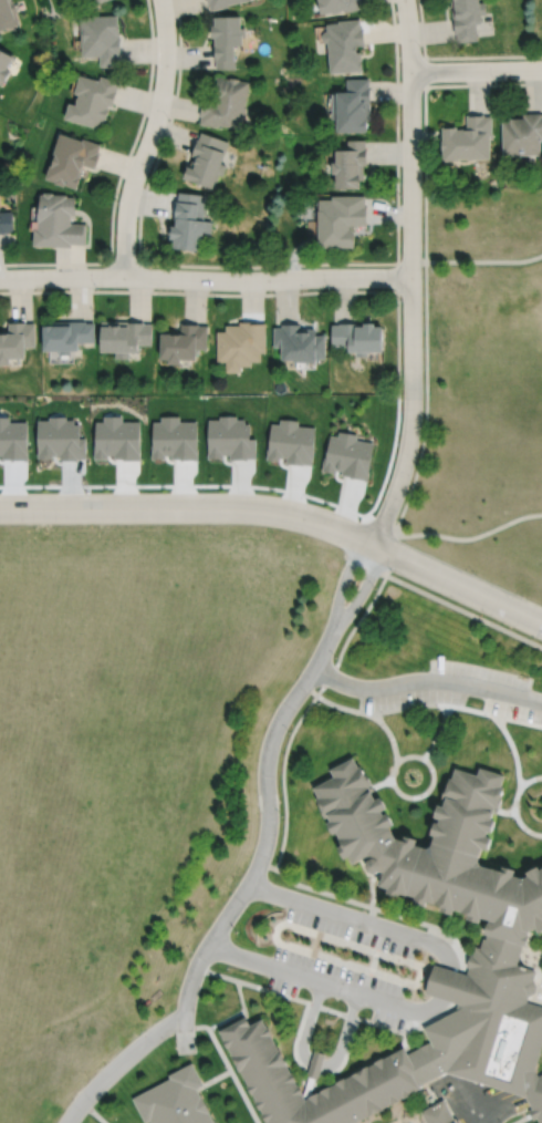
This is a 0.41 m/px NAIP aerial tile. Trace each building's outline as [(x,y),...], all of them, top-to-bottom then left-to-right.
[(15,25),(15,24),(20,23),(17,12),(20,11),(17,1),(13,2),(13,0),(0,0),(0,31),(15,25)] [(208,4),(209,3),(211,11),(229,8),(228,4),(252,0),(207,0),(208,4)] [(323,14),(334,12),(334,13),(343,12),(343,10),(345,10),(345,12),(365,8),(363,1),(365,0),(319,0),(323,14)] [(449,1),(454,33),(456,33),(456,42),(477,40),(475,23),(481,23),(480,14),(486,14),(484,1),(478,2),(478,0),(452,0),(449,1)] [(80,18),(83,58),(100,56),(101,66),(121,65),(119,55),(122,55),(121,38),(118,38),(118,35),(119,35),(118,16),(80,18)] [(216,17),(216,27),(212,27),(212,39),(216,39),(216,70),(236,69),(236,47),(243,47),(243,38),(246,38),(246,29),(242,29),(242,17),(216,17)] [(327,43),(330,43),(332,74),(364,71),(363,52),(358,53),(358,47),(366,45),(365,29),(362,29),(361,19),(340,21),(340,23),(327,24),(329,32),(326,32),(323,35),(324,41),(327,43)] [(3,80),(7,82),(13,71),(10,69),(18,55),(3,48),(2,49),(0,47),(0,85),(3,80)] [(80,75),(74,95),(79,96),(75,106),(69,104),(64,120),(102,130),(105,120),(106,121),(110,109),(108,109),(108,106),(113,106),(119,82),(101,76),(100,81),(80,75)] [(217,78),(215,92),(218,92),(217,102),(202,100),(199,116),(201,117),(200,125),(219,128),(219,125),(242,130),(246,109),(244,107),(247,96),(248,96),(250,83),(240,81),(240,80),(230,78),(230,80),(217,78)] [(348,80),(348,93),(334,93),(334,121),(340,121),(340,134),(369,134),(369,122),(372,122),(371,79),(348,80)] [(466,115),(467,128),(456,130),(456,127),(441,127),(441,141),(440,141),(440,151),(441,151),(442,162),(457,161),(457,159),(468,159),(468,161),(490,161),(489,135),(491,135),(491,116),(483,116),(483,114),(466,115)] [(502,157),(541,156),(540,140),(541,140),(541,115),(541,114),(523,114),(523,119),(510,119),(510,122),(501,122),(502,157)] [(201,133),(199,141),(197,140),(191,156),(194,157),(191,164),(187,162),(181,175),(213,187),(219,172),(222,173),(226,165),(223,165),(227,154),(226,154),(230,143),(201,133)] [(60,134),(55,145),(45,175),(54,178),(53,179),(63,183),(64,182),(76,186),(81,173),(77,172),(80,166),(82,167),(84,163),(96,167),(101,154),(98,153),(101,145),(83,140),(82,142),(60,134)] [(348,141),(348,151),(338,151),(338,165),(334,165),(334,168),(337,168),(337,186),(362,186),(362,177),(364,177),(364,166),(368,166),(368,148),(367,148),(367,141),(348,141)] [(39,190),(39,202),(38,202),(37,218),(38,218),(38,226),(33,226),(32,243),(71,245),(71,241),(85,243),(86,221),(70,221),(70,214),(74,214),(75,195),(66,195),(66,193),(52,192),(52,190),(42,189),(42,192),(39,190)] [(178,189),(177,198),(176,198),(174,216),(176,217),(175,223),(171,221),(169,237),(173,237),(173,246),(201,249),(202,237),(210,238),(211,219),(205,218),(205,217),(204,217),(206,193),(178,189)] [(320,197),(320,206),(319,206),(319,246),(354,246),(354,231),(353,231),(353,226),(350,226),(350,224),(367,224),(367,203),(366,203),(366,193),(333,193),(333,197),(320,197)] [(3,233),(3,231),(12,230),(11,209),(0,209),(0,233),(3,233)] [(42,322),(42,348),(58,348),(58,353),(70,353),(70,348),(77,348),(77,341),(94,340),(94,321),(85,321),(85,319),(51,320),(51,322),(42,322)] [(101,319),(100,349),(115,349),(115,357),(129,358),(129,350),(137,350),(137,342),(152,343),(152,322),(144,321),(144,320),(101,319)] [(217,329),(217,360),(226,360),(226,370),(241,370),(241,364),(251,364),(251,360),(260,360),(260,351),(265,351),(265,321),(257,321),(257,319),(239,320),(239,323),(226,323),(226,329),(217,329)] [(9,362),(9,356),(24,356),(23,346),(34,344),(34,321),(24,321),(24,320),(7,320),(8,328),(0,328),(0,362),(9,362)] [(332,323),(332,344),(350,343),(350,349),(357,349),(357,354),(369,354),(369,349),(385,348),(385,323),(376,323),(376,320),(366,320),(366,323),(358,323),(358,321),(340,321),(340,323),(332,323)] [(161,329),(160,356),(168,357),(168,361),(180,362),(180,357),(196,358),(196,348),(207,348),(208,323),(198,323),(198,322),(181,321),(180,329),(161,329)] [(273,326),(274,346),(282,344),(282,357),(295,357),(295,359),(317,359),(317,356),(326,356),(326,333),(317,333),(317,327),(308,327),(308,329),(300,329),(300,322),(282,322),(282,326),(273,326)] [(153,421),(153,456),(165,456),(165,454),(171,454),(171,457),(197,457),(197,421),(179,421),(179,414),(161,414),(161,421),(153,421)] [(208,419),(208,457),(222,457),(222,454),(230,454),(230,459),(247,459),(247,457),(256,457),(256,437),(251,437),(251,423),(246,423),(246,419),(237,419),(237,414),(220,414),(220,419),(208,419)] [(95,421),(94,459),(106,459),(107,455),(113,455),(113,459),(123,459),(123,460),(139,460),(139,421),(122,421),(122,415),(103,415),(103,421),(95,421)] [(38,422),(38,459),(50,459),(50,455),(56,455),(56,459),(65,459),(65,461),(83,461),(83,421),(65,421),(65,416),(46,416),(46,422),(38,422)] [(272,422),(270,437),(269,437),(267,459),(280,460),(280,456),(286,456),(286,462),(304,463),(313,463),(316,426),(299,424),(299,420),(280,418),(280,423),(272,422)] [(331,434),(329,449),(326,449),(323,470),(336,473),(337,468),(343,470),(342,474),(351,475),(351,476),(368,480),(375,441),(357,439),(358,433),(340,430),(338,435),(331,434)] [(538,870),(541,868),(541,934),(538,936),(535,930),(528,935),(527,937),(528,937),(524,948),(521,947),(486,936),(482,936),(486,924),(487,925),(488,923),(479,920),(478,926),(465,921),(466,917),(459,915),(459,914),(452,911),(450,917),(438,914),(439,910),(436,909),(437,906),(430,905),(429,908),(416,905),(418,899),(410,897),(410,898),(403,896),(402,900),(389,896),(390,890),(383,888),(386,874),(384,874),(378,876),(373,875),(369,869),(371,863),(368,859),(355,866),(352,857),(346,861),(340,849),(345,846),(338,834),(335,836),(329,824),(333,822),(330,817),(325,820),(320,808),(322,807),(316,799),(319,797),(314,787),(335,776),(331,770),(355,758),(359,767),(362,766),(367,775),(368,774),(374,785),(373,785),(375,790),(373,791),(377,801),(383,797),(389,810),(384,813),(386,816),(390,814),(396,826),(393,828),(398,839),(406,842),(408,837),(420,841),(418,847),(429,851),(435,847),(438,837),(430,835),(435,823),(439,824),(440,820),(435,817),(438,806),(441,807),(444,801),(440,799),(442,791),(444,791),(448,779),(450,780),(454,769),(477,775),(479,767),(503,775),(500,786),(503,787),(500,797),(501,799),(496,814),(492,813),(490,821),(493,822),(490,835),(486,834),(484,838),(490,839),(487,852),(480,851),(476,864),(501,872),(502,867),(514,872),(512,877),(522,880),(528,878),(525,874),(536,867),(538,870)] [(484,940),(482,939),(479,949),(475,947),(471,956),(469,955),(466,967),(468,968),(466,976),(450,971),(435,967),(426,996),(439,1000),(457,1006),(455,1012),(424,1029),(428,1041),(444,1071),(524,1095),(531,1107),(527,1110),(532,1119),(535,1116),(540,1122),(541,1122),(541,1072),(536,1075),(536,1074),(533,1069),(541,1043),(541,1007),(527,1002),(528,997),(534,993),(536,987),(533,980),(535,971),(515,966),(521,947),(486,936),(484,940)] [(350,1122),(269,1122),(268,1120),(267,1121),(262,1112),(263,1111),(261,1107),(260,1107),(256,1100),(257,1099),(253,1091),(252,1092),(248,1084),(249,1083),(241,1069),(239,1070),(229,1050),(228,1051),(223,1042),(225,1042),(220,1032),(247,1019),(250,1027),(249,1027),(250,1028),(263,1021),(268,1029),(269,1029),(273,1037),(272,1038),(280,1052),(291,1072),(293,1071),(298,1080),(296,1080),(299,1084),(300,1083),(304,1091),(303,1092),(304,1094),(310,1075),(308,1075),(311,1062),(315,1051),(325,1054),(322,1065),(319,1079),(315,1078),(310,1094),(319,1090),(319,1091),(322,1090),(321,1089),(334,1082),(333,1080),(341,1075),(342,1076),(350,1073),(348,1072),(364,1063),(365,1064),(372,1061),(372,1060),(379,1055),(381,1057),(402,1045),(406,1053),(418,1047),(418,1045),(426,1041),(426,1042),(428,1041),(444,1071),(417,1085),(418,1088),(417,1088),(409,1092),(410,1094),(404,1098),(403,1095),(397,1099),(398,1101),(390,1104),(390,1103),(382,1107),(383,1109),(375,1113),(374,1112),(367,1116),(366,1114),(350,1122)] [(215,1119),(217,1122),(150,1122),(149,1122),(150,1121),(149,1119),(145,1121),(132,1096),(170,1078),(168,1074),(192,1061),(204,1083),(196,1088),(200,1095),(201,1094),(210,1111),(209,1112),(213,1120),(215,1119)] [(426,1122),(447,1122),(454,1120),(442,1099),(427,1106),(419,1111),(426,1122)]
